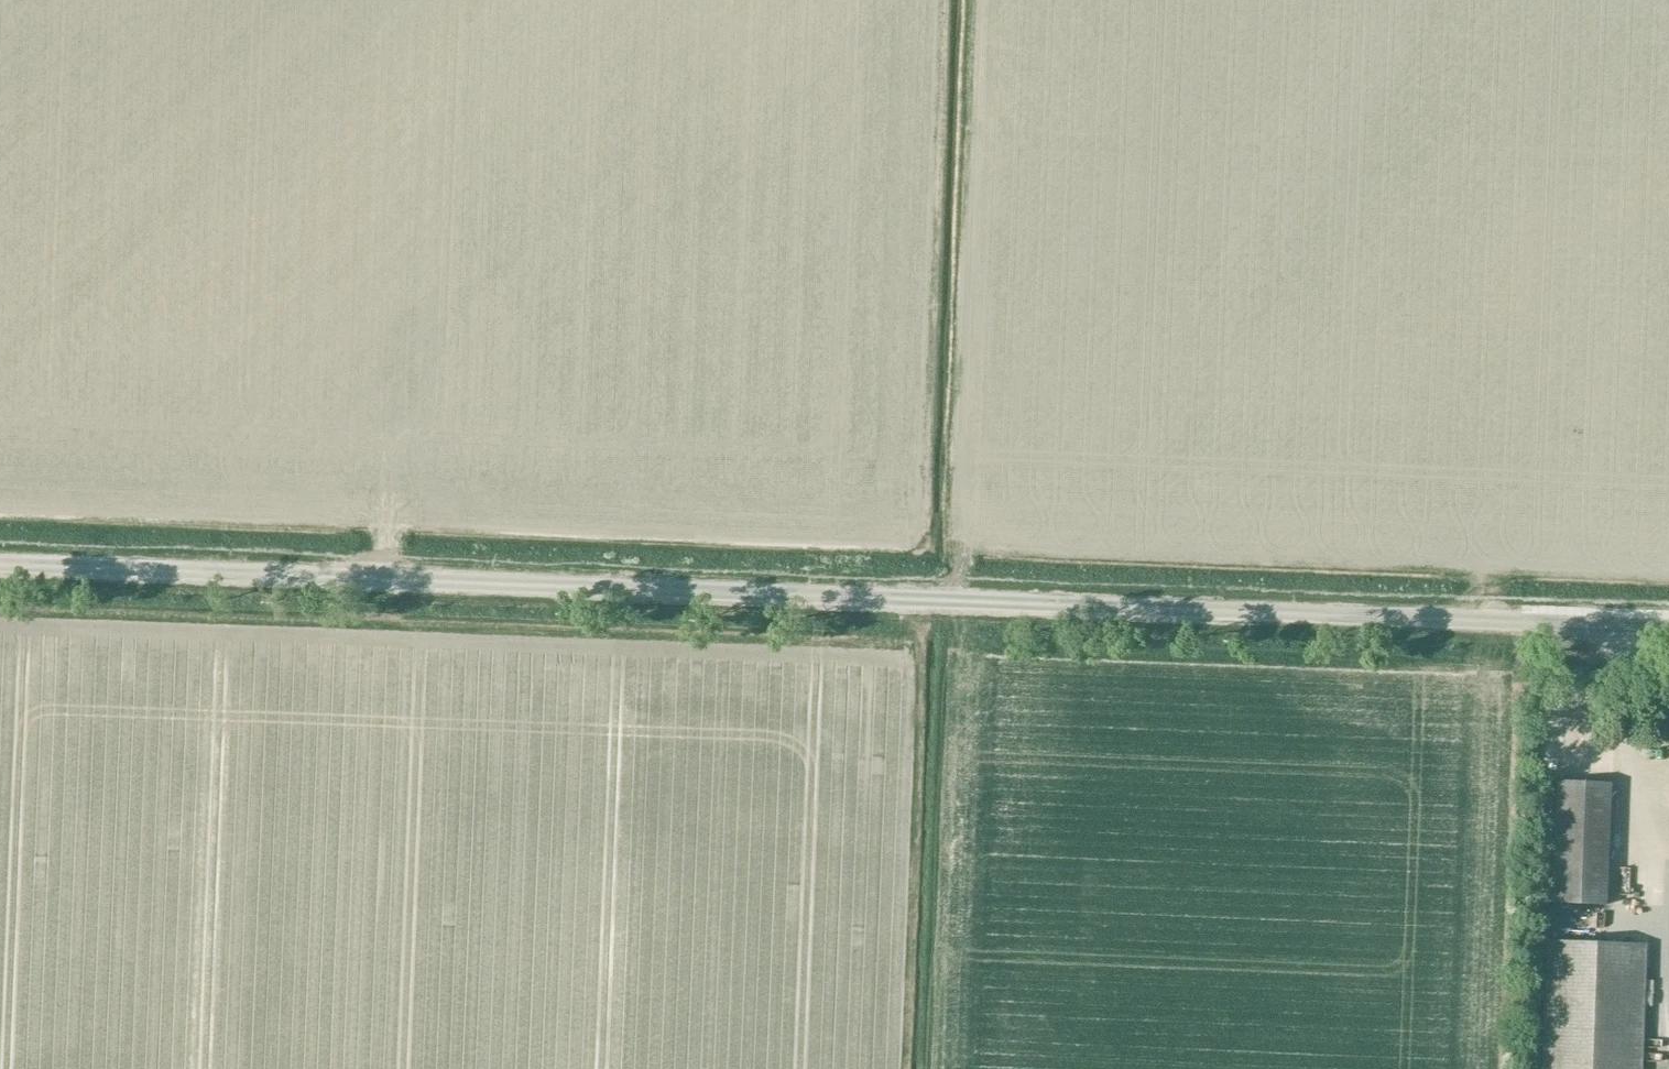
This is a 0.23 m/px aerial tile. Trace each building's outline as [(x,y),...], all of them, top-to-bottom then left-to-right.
[(1573,719),(1564,696),(1553,700),(1562,723),(1573,719)] [(1557,901),(1610,904),(1615,782),(1560,780),(1557,901)] [(1647,1003),(1649,944),(1549,942),(1545,1068),(1645,1068),(1647,1003)]
